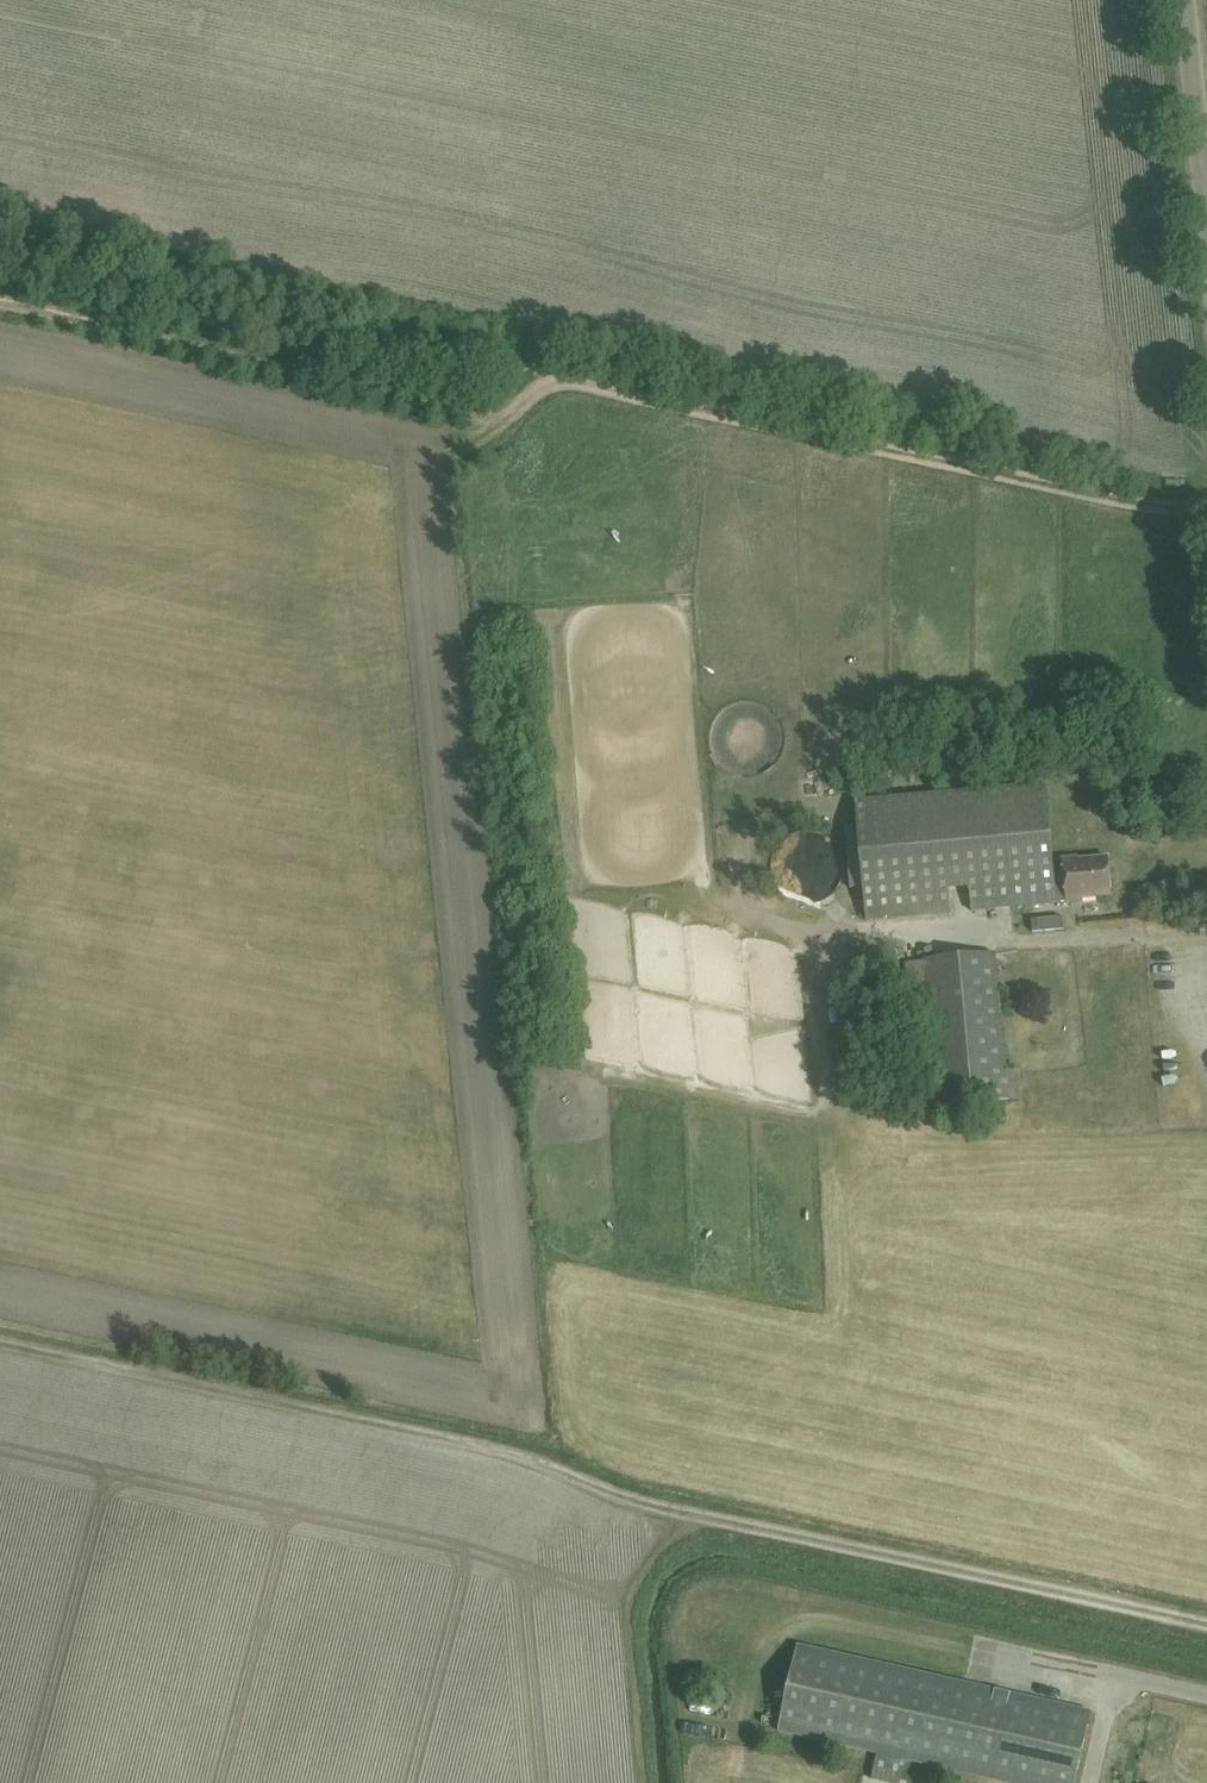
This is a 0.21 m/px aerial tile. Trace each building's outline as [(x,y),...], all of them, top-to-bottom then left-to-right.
[(867,920),(951,912),(949,890),(969,889),(971,911),(1080,901),(1080,899),(1112,896),(1109,857),(1077,860),(1077,858),(1062,859),(1064,875),(1054,876),(1046,784),(856,801),(858,826),(845,827),(850,888),(864,887),(867,920)] [(1009,1099),(995,953),(924,960),(938,1106),(1009,1099)] [(840,989),(822,993),(826,1019),(845,1015),(840,989)] [(1165,1062),(1165,1080),(1179,1080),(1179,1062),(1165,1062)] [(1090,1712),(797,1646),(777,1731),(1003,1782),(1074,1782),(1090,1712)]
